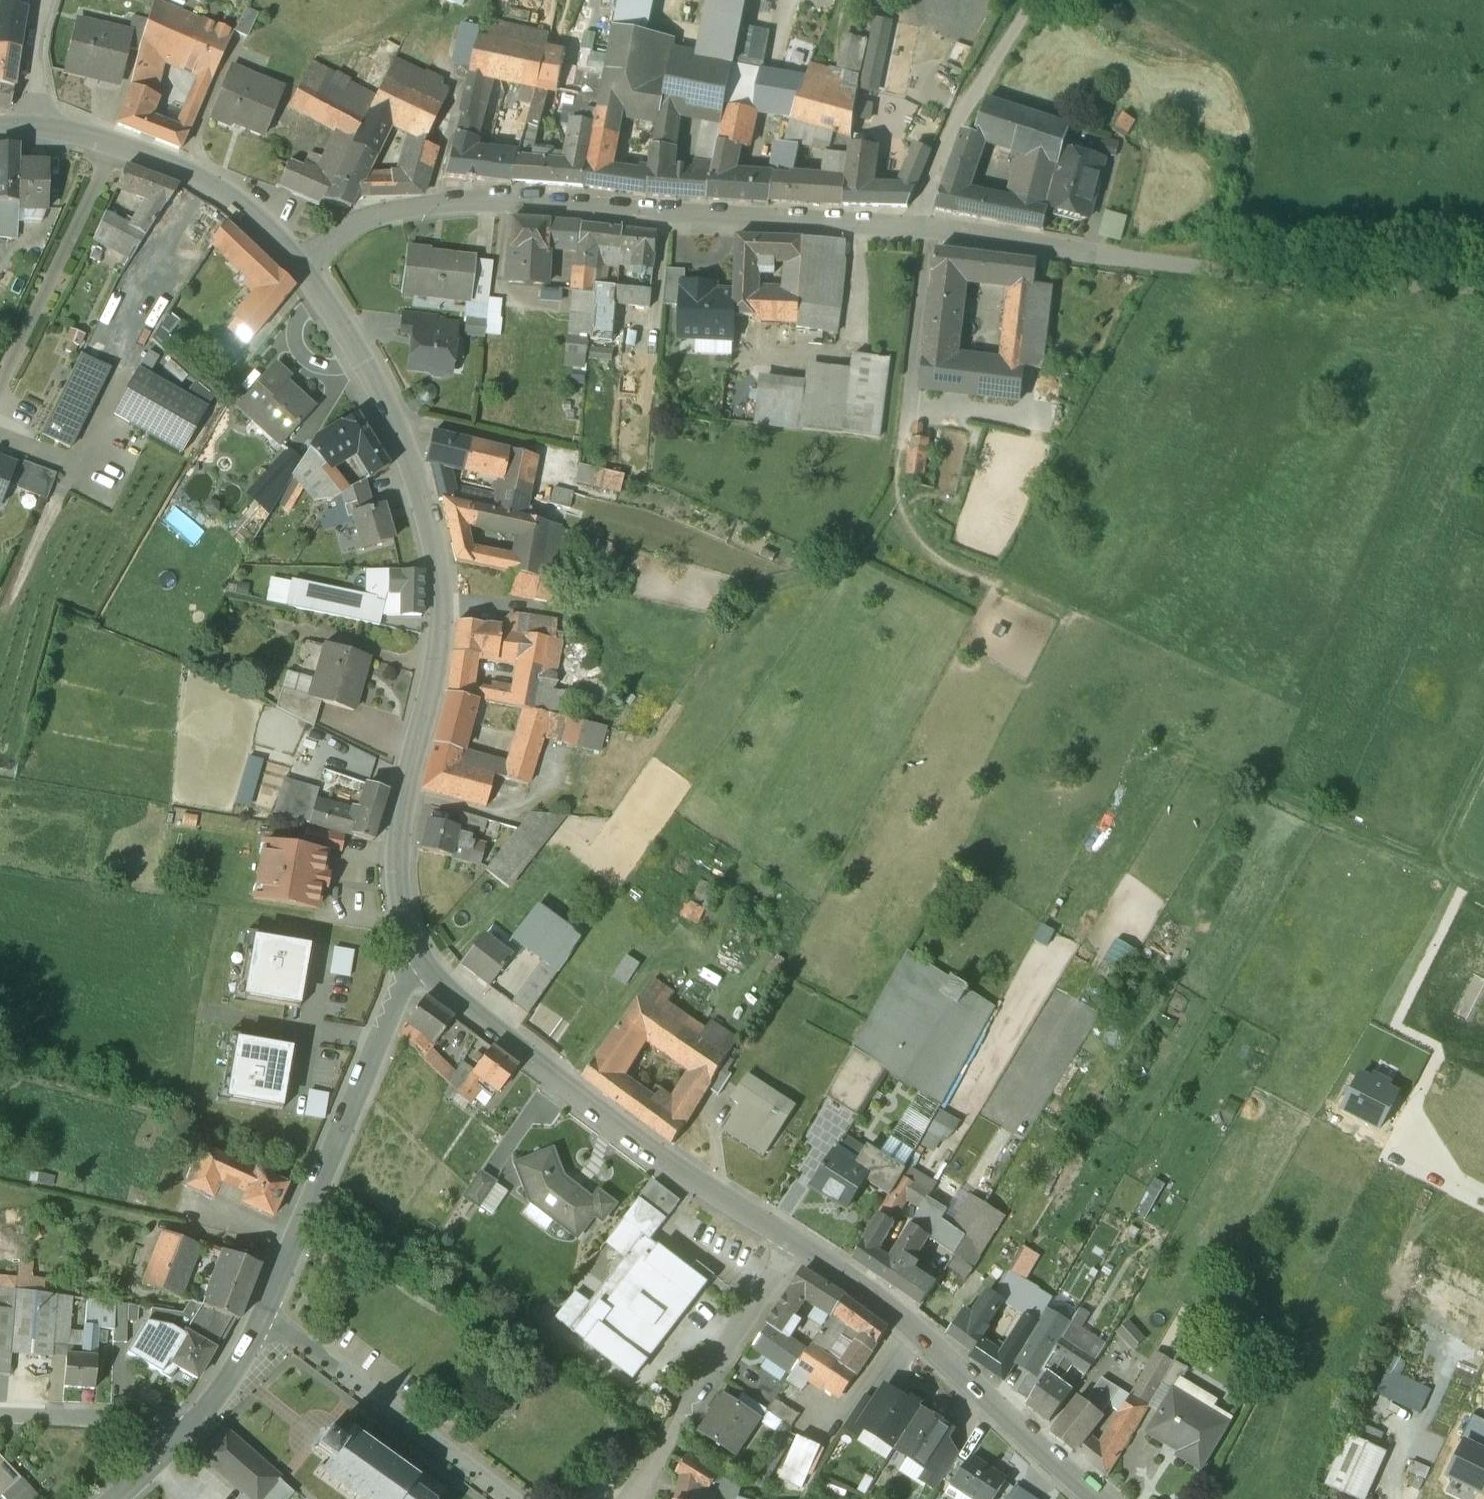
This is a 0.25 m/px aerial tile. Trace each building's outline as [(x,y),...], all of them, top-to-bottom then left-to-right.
[(27,10),(29,0),(0,0),(0,5),(27,10)] [(613,27),(617,0),(597,0),(593,24),(613,27)] [(613,27),(639,32),(646,0),(617,0),(613,27)] [(696,56),(734,64),(741,28),(746,0),(707,0),(696,56)] [(874,3),(885,8),(889,0),(876,0),(874,3)] [(202,76),(211,80),(231,33),(153,1),(147,21),(145,29),(139,52),(138,54),(164,61),(202,76)] [(0,5),(0,49),(19,51),(24,23),(27,10),(0,5)] [(245,10),(235,32),(247,38),(257,15),(245,10)] [(147,21),(133,17),(129,32),(131,33),(127,49),(139,52),(145,29),(147,21)] [(893,21),(875,17),(861,89),(878,92),(893,21)] [(546,46),(549,32),(484,18),(479,38),(545,53),(546,46)] [(129,32),(78,20),(66,71),(118,84),(127,49),(131,33),(129,32)] [(597,114),(597,117),(620,115),(657,123),(659,112),(664,84),(665,84),(672,53),(675,39),(639,32),(613,27),(610,41),(607,57),(600,99),(597,114)] [(766,34),(741,28),(734,64),(760,70),(766,34)] [(549,32),(546,46),(607,57),(610,41),(550,30),(549,32)] [(866,41),(842,35),(835,69),(859,76),(866,41)] [(409,38),(399,58),(412,64),(422,45),(409,38)] [(473,61),(470,73),(492,78),(525,85),(536,87),(537,88),(546,53),(545,53),(479,38),(473,61)] [(546,46),(545,53),(546,53),(537,88),(547,90),(580,96),(600,99),(607,57),(546,46)] [(0,49),(0,86),(13,89),(19,51),(0,49)] [(696,56),(672,53),(665,84),(664,84),(659,112),(677,115),(703,121),(695,162),(714,165),(722,124),(725,109),(734,64),(696,56)] [(164,61),(138,54),(131,80),(129,86),(132,87),(152,96),(164,61)] [(453,82),(467,85),(470,73),(473,61),(460,57),(453,82)] [(383,81),(403,91),(415,70),(394,58),(383,81)] [(835,69),(812,63),(806,79),(804,84),(856,99),(859,78),(859,76),(835,69)] [(760,70),(734,64),(725,109),(757,115),(791,120),(804,84),(806,79),(760,70)] [(308,65),(304,73),(369,107),(376,94),(347,79),(344,84),(308,65)] [(283,89),(230,68),(209,118),(231,127),(233,123),(263,135),(283,89)] [(415,70),(403,91),(414,96),(425,75),(415,70)] [(337,130),(354,139),(368,111),(369,107),(304,73),(289,105),(337,130)] [(492,78),(470,73),(467,85),(454,135),(472,139),(479,113),(484,111),(492,78)] [(448,88),(425,75),(414,96),(439,108),(448,88)] [(211,80),(202,76),(193,99),(200,102),(202,103),(211,80)] [(369,107),(368,111),(388,121),(411,132),(425,139),(439,108),(414,96),(403,91),(383,81),(376,94),(369,107)] [(856,99),(804,84),(791,120),(817,128),(852,136),(854,118),(856,102),(856,99)] [(505,156),(503,156),(500,159),(498,182),(512,183),(512,182),(517,157),(528,113),(529,113),(536,87),(525,85),(505,156)] [(0,87),(0,107),(9,108),(13,89),(0,87)] [(152,96),(132,87),(116,125),(155,140),(161,124),(147,119),(156,98),(152,96)] [(528,113),(517,157),(512,182),(529,183),(531,160),(547,90),(537,88),(536,87),(529,113),(528,113)] [(600,99),(580,96),(573,128),(593,131),(596,114),(597,114),(600,99)] [(200,102),(193,99),(179,131),(161,124),(155,140),(179,149),(200,102)] [(1071,127),(986,100),(975,135),(983,138),(1022,150),(1029,152),(1032,142),(1063,152),(1064,149),(1071,127)] [(856,102),(854,118),(871,120),(873,103),(856,102)] [(757,115),(725,109),(722,124),(714,165),(711,180),(726,182),(727,174),(731,174),(736,146),(747,148),(757,115)] [(354,139),(350,146),(371,155),(388,121),(368,111),(354,139)] [(677,115),(659,112),(657,123),(656,131),(654,147),(674,149),(677,115)] [(1123,113),(1113,131),(1125,138),(1135,120),(1123,113)] [(620,115),(597,117),(594,133),(616,131),(620,115)] [(817,128),(791,120),(784,144),(799,146),(800,141),(811,144),(817,128)] [(565,164),(547,162),(531,160),(529,183),(582,187),(593,131),(573,128),(565,164)] [(317,171),(287,160),(278,187),(319,205),(321,201),(322,201),(350,146),(354,139),(337,130),(317,171)] [(632,178),(608,173),(616,131),(594,133),(584,187),(630,193),(632,178)] [(964,131),(953,161),(952,161),(934,209),(996,222),(1002,203),(986,200),(987,198),(968,192),(966,187),(983,138),(975,135),(964,131)] [(425,139),(411,132),(399,177),(361,178),(359,182),(362,184),(356,196),(422,195),(434,150),(423,144),(425,139)] [(485,153),(468,152),(472,139),(454,135),(443,178),(498,182),(500,159),(485,153)] [(870,144),(851,142),(849,155),(843,206),(892,206),(897,190),(870,187),(875,145),(870,144)] [(1063,152),(1032,142),(1029,152),(1022,150),(1008,204),(1002,203),(996,222),(1042,231),(1048,208),(1059,164),(1063,152)] [(784,144),(775,143),(768,176),(774,177),(792,178),(793,174),(799,146),(784,144)] [(914,145),(899,182),(897,190),(892,206),(906,207),(931,152),(914,145)] [(0,146),(0,203),(18,204),(19,164),(19,146),(0,146)] [(371,155),(350,146),(322,201),(350,208),(356,196),(362,184),(359,182),(361,178),(372,156),(371,155)] [(693,173),(671,171),(674,149),(654,147),(652,147),(649,176),(648,196),(690,199),(693,173)] [(1104,160),(1064,149),(1063,152),(1059,164),(1048,208),(1088,219),(1104,160)] [(826,153),(823,178),(820,204),(843,206),(849,155),(826,153)] [(714,165),(695,162),(693,173),(690,199),(707,200),(711,180),(714,165)] [(47,164),(19,164),(18,204),(18,210),(46,211),(47,164)] [(141,172),(126,166),(119,184),(134,190),(141,172)] [(177,185),(141,172),(134,190),(147,194),(145,199),(149,202),(133,228),(145,236),(165,205),(177,185)] [(649,176),(638,174),(632,178),(630,193),(648,196),(649,176)] [(731,174),(727,174),(726,182),(711,180),(707,200),(769,204),(769,201),(770,201),(774,177),(768,176),(731,174)] [(792,178),(774,177),(770,201),(820,204),(823,178),(793,174),(792,178)] [(1123,207),(1107,201),(1098,229),(1114,235),(1123,207)] [(0,203),(0,234),(18,234),(18,226),(18,210),(18,204),(0,203)] [(133,228),(104,215),(93,240),(129,259),(130,259),(135,252),(145,236),(133,228)] [(551,223),(513,220),(506,283),(543,286),(549,242),(551,223)] [(212,242),(228,258),(243,240),(226,223),(225,223),(211,242),(212,242)] [(583,225),(551,223),(549,242),(580,246),(583,225)] [(623,230),(583,225),(580,246),(578,269),(596,271),(598,253),(609,254),(609,249),(621,250),(623,230)] [(653,269),(658,233),(623,230),(621,250),(636,251),(634,267),(653,269)] [(775,238),(737,237),(734,292),(734,293),(756,294),(756,288),(757,258),(774,258),(775,238)] [(826,240),(775,238),(774,258),(786,259),(784,289),(819,290),(826,240)] [(243,240),(228,258),(260,289),(235,320),(254,335),(293,287),(243,240)] [(826,240),(819,290),(841,291),(843,240),(826,240)] [(474,258),(429,252),(429,251),(407,248),(404,273),(407,273),(405,295),(467,303),(469,303),(472,276),(474,261),(474,258)] [(958,255),(936,252),(929,315),(959,319),(964,278),(1002,282),(1005,260),(967,256),(968,252),(959,250),(958,255)] [(1037,263),(1005,260),(1002,282),(1014,284),(1005,366),(1025,369),(1041,371),(1051,289),(1035,287),(1037,263)] [(492,263),(474,261),(472,276),(490,278),(492,263)] [(575,291),(593,293),(596,271),(578,269),(575,291)] [(685,270),(667,270),(663,305),(681,306),(682,283),(685,283),(685,270)] [(490,278),(472,276),(469,303),(487,305),(490,278)] [(685,283),(682,283),(681,306),(680,337),(732,340),(733,316),(734,293),(734,292),(706,291),(707,284),(685,283)] [(647,285),(640,285),(640,290),(618,288),(615,310),(646,313),(648,290),(646,290),(647,285)] [(618,288),(597,286),(596,293),(595,309),(613,310),(615,310),(618,288)] [(784,289),(756,288),(756,294),(734,293),(733,316),(755,316),(756,322),(798,323),(798,330),(815,331),(816,313),(819,290),(784,289)] [(755,316),(733,316),(732,340),(732,347),(837,352),(841,291),(819,290),(816,313),(815,331),(798,330),(798,323),(756,322),(755,316)] [(593,293),(575,291),(575,295),(578,296),(576,315),(594,317),(595,309),(596,293),(593,293)] [(469,303),(467,303),(465,317),(486,320),(487,305),(469,303)] [(613,310),(595,309),(594,317),(592,331),(611,333),(613,310)] [(436,318),(402,314),(400,331),(413,332),(434,335),(435,322),(436,318)] [(955,360),(959,319),(929,315),(925,356),(955,360)] [(254,335),(235,320),(228,329),(247,344),(254,335)] [(501,321),(486,320),(485,333),(499,334),(501,321)] [(435,322),(434,335),(413,332),(409,368),(431,371),(434,375),(442,376),(446,373),(449,373),(454,325),(435,322)] [(88,337),(86,342),(99,349),(105,336),(92,330),(88,337)] [(83,335),(73,331),(68,343),(69,344),(66,353),(73,355),(77,347),(78,347),(83,335)] [(579,393),(586,335),(573,334),(567,392),(577,393),(579,393)] [(88,337),(83,335),(78,347),(77,347),(73,355),(79,357),(86,342),(88,337)] [(99,349),(86,342),(79,357),(92,363),(99,349)] [(955,360),(925,356),(921,389),(1020,403),(1025,369),(1005,366),(955,360)] [(107,371),(79,357),(40,435),(68,449),(107,371)] [(888,439),(893,364),(853,361),(853,373),(812,370),(811,382),(763,379),(759,431),(888,439)] [(313,410),(285,384),(289,380),(274,366),(237,408),(280,447),(313,410)] [(638,369),(622,367),(619,396),(636,397),(638,369)] [(208,411),(139,371),(113,415),(182,455),(208,411)] [(424,391),(423,393),(430,400),(433,399),(434,397),(435,395),(435,392),(434,390),(432,388),(430,388),(428,388),(425,389),(424,391)] [(389,467),(357,415),(325,435),(338,458),(356,447),(373,476),(389,467)] [(940,458),(928,457),(930,441),(928,441),(930,419),(918,418),(911,477),(913,477),(912,488),(936,491),(940,458)] [(469,442),(432,433),(425,462),(429,463),(447,466),(462,469),(469,442)] [(325,435),(314,441),(308,451),(323,467),(326,465),(338,458),(325,435)] [(507,451),(469,442),(462,469),(502,476),(507,451)] [(323,467),(308,451),(300,464),(293,475),(308,495),(314,502),(335,500),(334,499),(346,491),(326,465),(323,467)] [(534,458),(507,451),(502,476),(499,492),(527,498),(529,484),(534,458)] [(287,453),(265,478),(282,493),(293,475),(300,464),(287,453)] [(0,462),(0,486),(7,483),(13,467),(0,462)] [(447,466),(429,463),(438,499),(441,500),(496,512),(498,500),(454,490),(451,482),(447,466)] [(55,476),(23,464),(15,485),(17,491),(46,502),(55,476)] [(620,475),(578,466),(575,481),(616,491),(620,475)] [(308,495),(293,475),(282,493),(275,504),(295,517),(308,495)] [(282,493),(265,478),(256,488),(275,504),(282,493)] [(364,481),(346,491),(334,499),(335,500),(339,517),(353,514),(371,508),(364,481)] [(553,488),(550,504),(570,508),(573,491),(553,488)] [(527,498),(499,492),(498,500),(496,512),(521,517),(523,518),(526,501),(527,498)] [(496,512),(441,500),(447,527),(464,530),(466,526),(494,532),(518,535),(521,517),(496,512)] [(564,510),(526,501),(523,518),(549,525),(559,528),(564,510)] [(371,508),(353,514),(361,543),(363,549),(393,541),(383,505),(371,508)] [(191,539),(199,527),(170,508),(162,520),(191,539)] [(572,512),(564,510),(559,528),(565,530),(567,530),(572,512)] [(321,520),(324,531),(335,528),(331,512),(325,514),(326,519),(321,520)] [(518,535),(513,558),(510,574),(537,579),(541,559),(549,525),(523,518),(521,517),(518,535)] [(559,528),(549,525),(541,559),(555,561),(565,530),(559,528)] [(464,530),(447,527),(455,562),(489,569),(492,554),(472,550),(472,548),(468,547),(464,530)] [(489,569),(510,574),(513,558),(492,554),(489,569)] [(547,603),(555,561),(541,559),(537,579),(533,600),(547,603)] [(388,593),(388,572),(371,572),(371,577),(364,577),(364,593),(388,593)] [(421,572),(388,572),(388,593),(401,593),(401,615),(420,615),(421,572)] [(537,579),(510,574),(506,595),(533,600),(537,579)] [(420,634),(420,615),(401,615),(401,593),(388,593),(364,593),(281,576),(275,604),(351,619),(356,595),(383,601),(377,625),(420,634)] [(383,601),(356,595),(351,619),(377,625),(383,601)] [(528,619),(509,617),(500,627),(497,658),(521,661),(525,635),(528,619)] [(556,621),(528,619),(525,635),(553,640),(556,621)] [(500,627),(456,623),(451,654),(471,656),(497,658),(500,627)] [(553,640),(525,635),(521,661),(516,691),(513,708),(525,710),(532,711),(532,710),(548,714),(560,641),(553,640)] [(368,660),(321,647),(312,681),(307,697),(307,699),(321,703),(353,712),(368,660)] [(471,656),(451,654),(446,694),(474,700),(493,704),(513,708),(516,691),(496,688),(495,695),(472,691),(473,688),(467,687),(471,656)] [(286,674),(281,690),(307,697),(312,681),(286,674)] [(314,727),(321,703),(307,699),(307,697),(281,690),(276,708),(314,727)] [(468,723),(474,700),(446,694),(440,715),(468,723)] [(532,710),(532,711),(525,710),(520,724),(508,764),(503,780),(526,787),(542,737),(553,739),(559,717),(548,714),(532,710)] [(468,723),(440,715),(429,758),(457,766),(461,751),(468,723)] [(569,719),(559,717),(553,739),(562,742),(569,719)] [(615,730),(569,719),(562,742),(609,753),(615,730)] [(461,751),(457,766),(481,773),(485,758),(461,751)] [(247,807),(260,761),(249,758),(236,804),(247,807)] [(457,766),(429,758),(420,789),(486,807),(494,778),(494,776),(481,773),(457,766)] [(508,764),(485,758),(481,773),(494,776),(494,778),(503,780),(508,764)] [(292,782),(282,816),(308,823),(314,804),(318,790),(292,782)] [(390,792),(367,785),(360,812),(350,814),(327,808),(321,827),(372,842),(390,792)] [(327,808),(314,804),(308,823),(321,827),(327,808)] [(452,811),(448,826),(458,829),(468,831),(480,834),(484,819),(452,811)] [(531,814),(485,870),(507,888),(567,816),(531,814)] [(448,826),(428,821),(420,849),(451,857),(455,840),(458,829),(448,826)] [(300,844),(301,830),(275,828),(274,841),(300,844)] [(468,831),(458,829),(455,840),(465,842),(468,831)] [(341,837),(307,831),(304,845),(339,851),(341,837)] [(465,842),(455,840),(451,857),(480,865),(484,848),(465,842)] [(324,855),(262,845),(253,899),(315,909),(319,888),(322,888),(325,886),(326,879),(324,876),(321,876),(324,855)] [(703,882),(682,920),(693,926),(702,911),(709,914),(721,892),(703,882)] [(580,940),(537,906),(513,937),(522,944),(542,961),(549,965),(557,972),(580,940)] [(299,1009),(309,946),(256,937),(254,949),(246,948),(240,985),(248,987),(245,1000),(299,1009)] [(1107,959),(1122,967),(1133,945),(1118,937),(1107,959)] [(502,950),(486,939),(478,951),(477,950),(463,969),(491,988),(511,957),(502,950)] [(330,974),(349,977),(354,951),(335,948),(330,974)] [(827,1095),(857,1114),(886,1070),(940,1106),(994,1006),(910,950),(827,1095)] [(641,963),(627,955),(614,977),(627,985),(641,963)] [(557,972),(542,961),(512,1004),(527,1016),(557,972)] [(653,979),(640,997),(723,1054),(733,1039),(712,1024),(709,1029),(671,1003),(677,995),(653,979)] [(723,1054),(640,997),(623,1021),(692,1068),(712,1082),(721,1067),(727,1057),(723,1054)] [(452,1019),(423,999),(405,1025),(406,1025),(433,1045),(452,1019)] [(623,1021),(584,1078),(638,1119),(652,1101),(619,1077),(643,1035),(623,1021)] [(433,1045),(406,1025),(398,1036),(423,1059),(429,1051),(433,1045)] [(281,1111),(292,1048),(238,1039),(236,1051),(228,1050),(222,1087),(230,1088),(228,1102),(281,1111)] [(517,1068),(490,1048),(456,1095),(468,1104),(483,1084),(497,1095),(517,1068)] [(455,1075),(429,1051),(423,1059),(450,1085),(455,1075)] [(733,1074),(721,1067),(712,1082),(707,1089),(719,1096),(733,1074)] [(712,1082),(692,1068),(674,1099),(671,1096),(668,1100),(658,1092),(652,1101),(638,1119),(673,1144),(707,1089),(712,1082)] [(786,1098),(749,1074),(732,1099),(740,1105),(724,1130),(764,1156),(781,1129),(771,1122),(786,1098)] [(1372,1075),(1370,1080),(1360,1075),(1343,1110),(1381,1129),(1398,1095),(1388,1090),(1391,1085),(1372,1075)] [(305,1116),(325,1119),(329,1094),(309,1091),(305,1116)] [(940,1113),(922,1146),(934,1152),(940,1142),(945,1141),(954,1134),(959,1123),(940,1113)] [(905,1170),(913,1153),(891,1139),(879,1157),(870,1170),(868,1174),(869,1174),(865,1181),(890,1196),(905,1170)] [(231,1160),(203,1147),(185,1185),(213,1198),(221,1182),(231,1160)] [(855,1166),(834,1152),(822,1171),(823,1171),(814,1187),(848,1208),(865,1181),(869,1174),(868,1174),(870,1170),(879,1157),(866,1149),(859,1159),(855,1166)] [(594,1203),(563,1179),(554,1153),(519,1166),(527,1188),(530,1187),(534,1198),(533,1199),(557,1218),(555,1220),(577,1238),(595,1215),(603,1221),(615,1206),(601,1195),(594,1203)] [(256,1172),(231,1160),(221,1182),(245,1194),(256,1172)] [(904,1200),(920,1210),(923,1206),(931,1192),(935,1186),(905,1170),(890,1196),(880,1214),(892,1221),(904,1200)] [(264,1176),(256,1172),(245,1194),(241,1204),(271,1218),(286,1186),(271,1179),(274,1174),(267,1171),(264,1176)] [(482,1175),(467,1197),(480,1205),(495,1184),(482,1175)] [(654,1181),(624,1220),(650,1240),(677,1206),(666,1197),(670,1192),(654,1181)] [(495,1184),(480,1205),(494,1214),(509,1194),(495,1184)] [(923,1206),(937,1216),(946,1203),(931,1192),(923,1206)] [(950,1226),(965,1237),(981,1212),(965,1202),(950,1226)] [(937,1216),(923,1206),(920,1210),(911,1224),(927,1236),(944,1248),(954,1256),(965,1237),(950,1226),(937,1216)] [(972,1270),(1003,1223),(997,1221),(981,1212),(965,1237),(954,1256),(956,1257),(955,1259),(972,1270)] [(880,1214),(854,1257),(853,1259),(879,1277),(890,1258),(877,1251),(894,1222),(892,1221),(880,1214)] [(650,1240),(624,1220),(610,1238),(630,1252),(570,1329),(633,1378),(636,1375),(707,1284),(690,1271),(650,1240)] [(890,1258),(879,1277),(907,1295),(919,1280),(920,1281),(923,1276),(907,1266),(927,1236),(911,1224),(890,1258)] [(200,1245),(163,1232),(143,1284),(179,1298),(200,1245)] [(923,1276),(920,1281),(932,1289),(955,1259),(956,1257),(954,1256),(944,1248),(923,1276)] [(260,1265),(227,1253),(215,1284),(211,1282),(202,1307),(233,1319),(239,1321),(260,1265)] [(714,1274),(698,1262),(690,1271),(707,1284),(714,1274)] [(845,1296),(803,1270),(778,1307),(794,1318),(806,1298),(832,1317),(834,1312),(845,1296)] [(999,1287),(994,1296),(1003,1303),(1013,1301),(1024,1281),(1008,1272),(999,1287)] [(919,1280),(907,1295),(921,1305),(932,1289),(920,1281),(919,1280)] [(1053,1297),(1024,1281),(1013,1301),(1030,1310),(1042,1316),(1046,1309),(1053,1297)] [(15,1289),(0,1287),(0,1308),(13,1309),(15,1289)] [(52,1355),(56,1296),(15,1289),(13,1309),(9,1352),(12,1353),(52,1355)] [(957,1319),(948,1334),(956,1341),(973,1353),(981,1341),(985,1337),(983,1336),(990,1328),(988,1326),(1003,1303),(994,1296),(988,1292),(964,1325),(957,1319)] [(73,1298),(56,1296),(52,1355),(66,1356),(66,1355),(70,1355),(73,1298)] [(888,1329),(845,1296),(834,1312),(848,1324),(861,1334),(840,1365),(856,1375),(888,1329)] [(114,1304),(86,1300),(84,1326),(98,1327),(98,1328),(113,1329),(114,1304)] [(182,1314),(173,1313),(173,1329),(185,1334),(202,1307),(190,1302),(182,1314)] [(129,1306),(114,1304),(113,1329),(113,1342),(128,1342),(129,1306)] [(202,1307),(185,1334),(215,1351),(233,1319),(202,1307)] [(794,1318),(778,1307),(768,1324),(789,1337),(800,1321),(794,1318)] [(0,1308),(0,1374),(10,1374),(12,1353),(9,1352),(13,1309),(0,1308)] [(1046,1309),(1015,1365),(1029,1373),(1039,1378),(1044,1369),(1070,1321),(1046,1309)] [(173,1313),(151,1310),(148,1323),(173,1329),(173,1313)] [(1030,1310),(1006,1345),(1019,1353),(1042,1316),(1030,1310)] [(832,1317),(811,1346),(826,1355),(848,1324),(834,1312),(832,1317)] [(1147,1339),(1130,1321),(1118,1332),(1136,1350),(1147,1339)] [(148,1323),(145,1323),(128,1355),(162,1374),(168,1364),(185,1334),(173,1329),(148,1323)] [(808,1350),(789,1337),(768,1324),(753,1346),(792,1373),(798,1364),(808,1350)] [(98,1327),(84,1326),(83,1350),(82,1356),(96,1356),(98,1328),(98,1327)] [(215,1351),(185,1334),(168,1364),(162,1374),(171,1380),(178,1369),(197,1381),(215,1351)] [(1095,1363),(1061,1340),(1054,1351),(1065,1359),(1087,1374),(1095,1363)] [(1000,1354),(981,1341),(973,1353),(970,1357),(1003,1380),(1019,1353),(1006,1345),(1000,1354)] [(826,1355),(811,1346),(808,1350),(798,1364),(813,1374),(809,1380),(822,1389),(826,1383),(843,1394),(856,1375),(840,1365),(826,1355)] [(96,1356),(82,1356),(83,1350),(79,1350),(78,1355),(70,1355),(66,1355),(66,1356),(64,1387),(94,1389),(96,1356)] [(1054,1351),(1044,1369),(1048,1372),(1030,1400),(1027,1405),(1049,1423),(1072,1393),(1056,1381),(1059,1375),(1057,1373),(1065,1359),(1054,1351)] [(1130,1395),(1148,1407),(1161,1385),(1174,1362),(1156,1353),(1130,1395)] [(1174,1362),(1161,1385),(1174,1393),(1175,1392),(1182,1381),(1188,1370),(1174,1362)] [(1029,1373),(1017,1394),(1030,1400),(1048,1372),(1044,1369),(1039,1378),(1029,1373)] [(1422,1415),(1432,1394),(1390,1375),(1379,1395),(1422,1415)] [(1114,1385),(1102,1378),(1084,1403),(1099,1415),(1100,1416),(1120,1389),(1114,1385)] [(1217,1402),(1182,1381),(1175,1392),(1209,1412),(1211,1413),(1217,1402)] [(663,1388),(654,1383),(647,1394),(657,1400),(663,1388)] [(904,1393),(902,1397),(887,1387),(876,1403),(863,1423),(869,1428),(898,1446),(922,1410),(918,1407),(920,1404),(904,1393)] [(865,1395),(844,1426),(863,1438),(869,1428),(863,1423),(876,1403),(865,1395)] [(1148,1407),(1130,1395),(1118,1415),(1137,1427),(1148,1407)] [(764,1410),(743,1396),(737,1405),(758,1419),(764,1410)] [(1206,1418),(1169,1396),(1147,1433),(1180,1453),(1177,1457),(1199,1470),(1228,1424),(1211,1413),(1209,1412),(1206,1418)] [(758,1419),(724,1397),(701,1432),(735,1454),(758,1419)] [(1078,1398),(1051,1432),(1089,1462),(1098,1448),(1083,1437),(1099,1415),(1084,1403),(1078,1398)] [(769,1409),(790,1423),(797,1413),(776,1399),(769,1409)] [(940,1418),(935,1420),(922,1410),(898,1446),(910,1454),(907,1459),(926,1472),(928,1473),(944,1449),(943,1448),(943,1440),(950,1430),(945,1426),(944,1421),(940,1418)] [(1137,1427),(1118,1415),(1098,1448),(1089,1462),(1107,1476),(1137,1427)] [(1483,1447),(1483,1421),(1473,1415),(1460,1440),(1464,1443),(1482,1451),(1483,1447)] [(1356,1434),(1379,1443),(1383,1433),(1359,1424),(1356,1434)] [(385,1456),(388,1452),(385,1451),(382,1455),(369,1445),(372,1441),(370,1439),(367,1443),(353,1433),(356,1429),(353,1428),(350,1432),(346,1429),(344,1431),(348,1434),(341,1444),(329,1435),(328,1431),(325,1431),(326,1435),(316,1449),(312,1450),(312,1452),(317,1451),(329,1460),(322,1470),(318,1467),(316,1469),(321,1472),(318,1477),(320,1479),(323,1475),(337,1484),(334,1489),(336,1490),(339,1486),(353,1496),(350,1498),(354,1498),(355,1498),(357,1498),(430,1498),(409,1490),(420,1475),(417,1474),(415,1478),(401,1468),(404,1464),(401,1462),(398,1466),(385,1456)] [(225,1429),(202,1455),(246,1493),(253,1498),(264,1498),(278,1482),(282,1478),(225,1429)] [(1349,1436),(1326,1487),(1352,1498),(1355,1498),(1378,1449),(1349,1436)] [(820,1447),(799,1437),(787,1463),(807,1473),(820,1447)] [(1482,1451),(1464,1443),(1447,1477),(1482,1495),(1483,1491),(1483,1452),(1482,1451)] [(944,1449),(928,1473),(926,1472),(921,1480),(936,1490),(943,1480),(957,1459),(958,1458),(944,1449)] [(719,1476),(687,1455),(676,1472),(693,1483),(708,1493),(719,1476)] [(0,1456),(0,1497),(1,1496),(21,1478),(0,1456)] [(972,1458),(967,1466),(954,1487),(972,1498),(994,1498),(1006,1480),(972,1458)] [(957,1459),(943,1480),(954,1487),(967,1466),(957,1459)] [(420,1475),(409,1490),(430,1498),(436,1498),(437,1498),(442,1491),(420,1475)] [(718,1498),(737,1498),(738,1498),(741,1489),(719,1475),(719,1476),(708,1493),(718,1498)] [(682,1476),(677,1498),(701,1498),(691,1496),(693,1483),(682,1476)] [(1,1496),(4,1498),(36,1498),(38,1497),(21,1478),(1,1496)] [(292,1495),(278,1482),(264,1498),(288,1498),(292,1495)] [(1008,1498),(1035,1498),(1016,1486),(1008,1498)]
